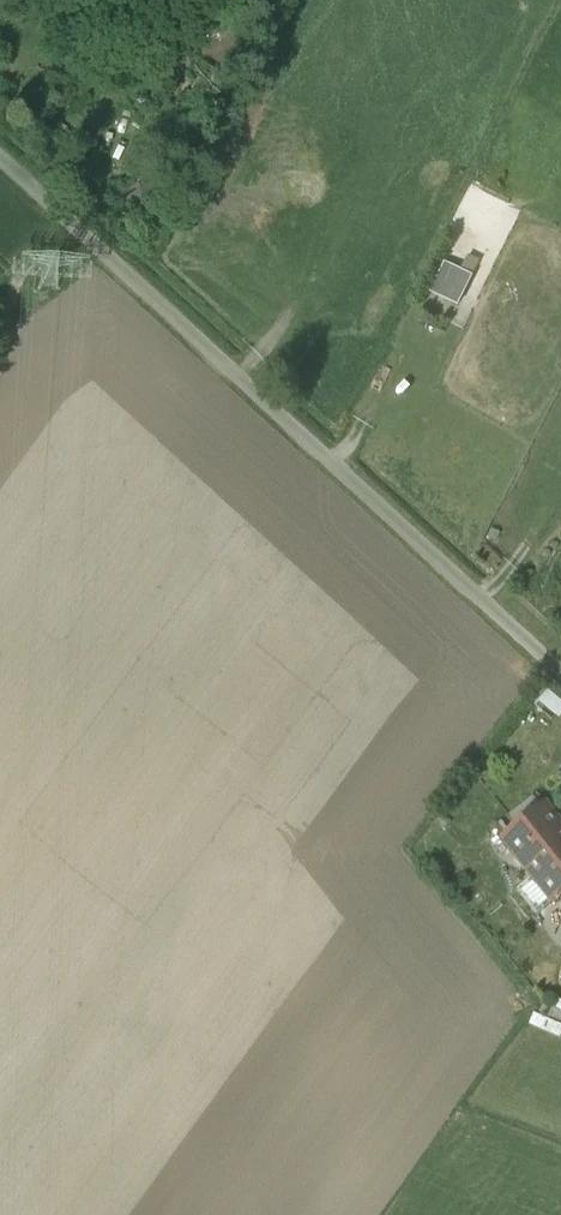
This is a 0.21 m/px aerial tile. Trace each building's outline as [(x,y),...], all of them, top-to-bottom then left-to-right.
[(432,292),(462,306),(476,275),(446,261),(432,292)] [(547,805),(503,840),(556,905),(560,901),(560,823),(547,805)]
